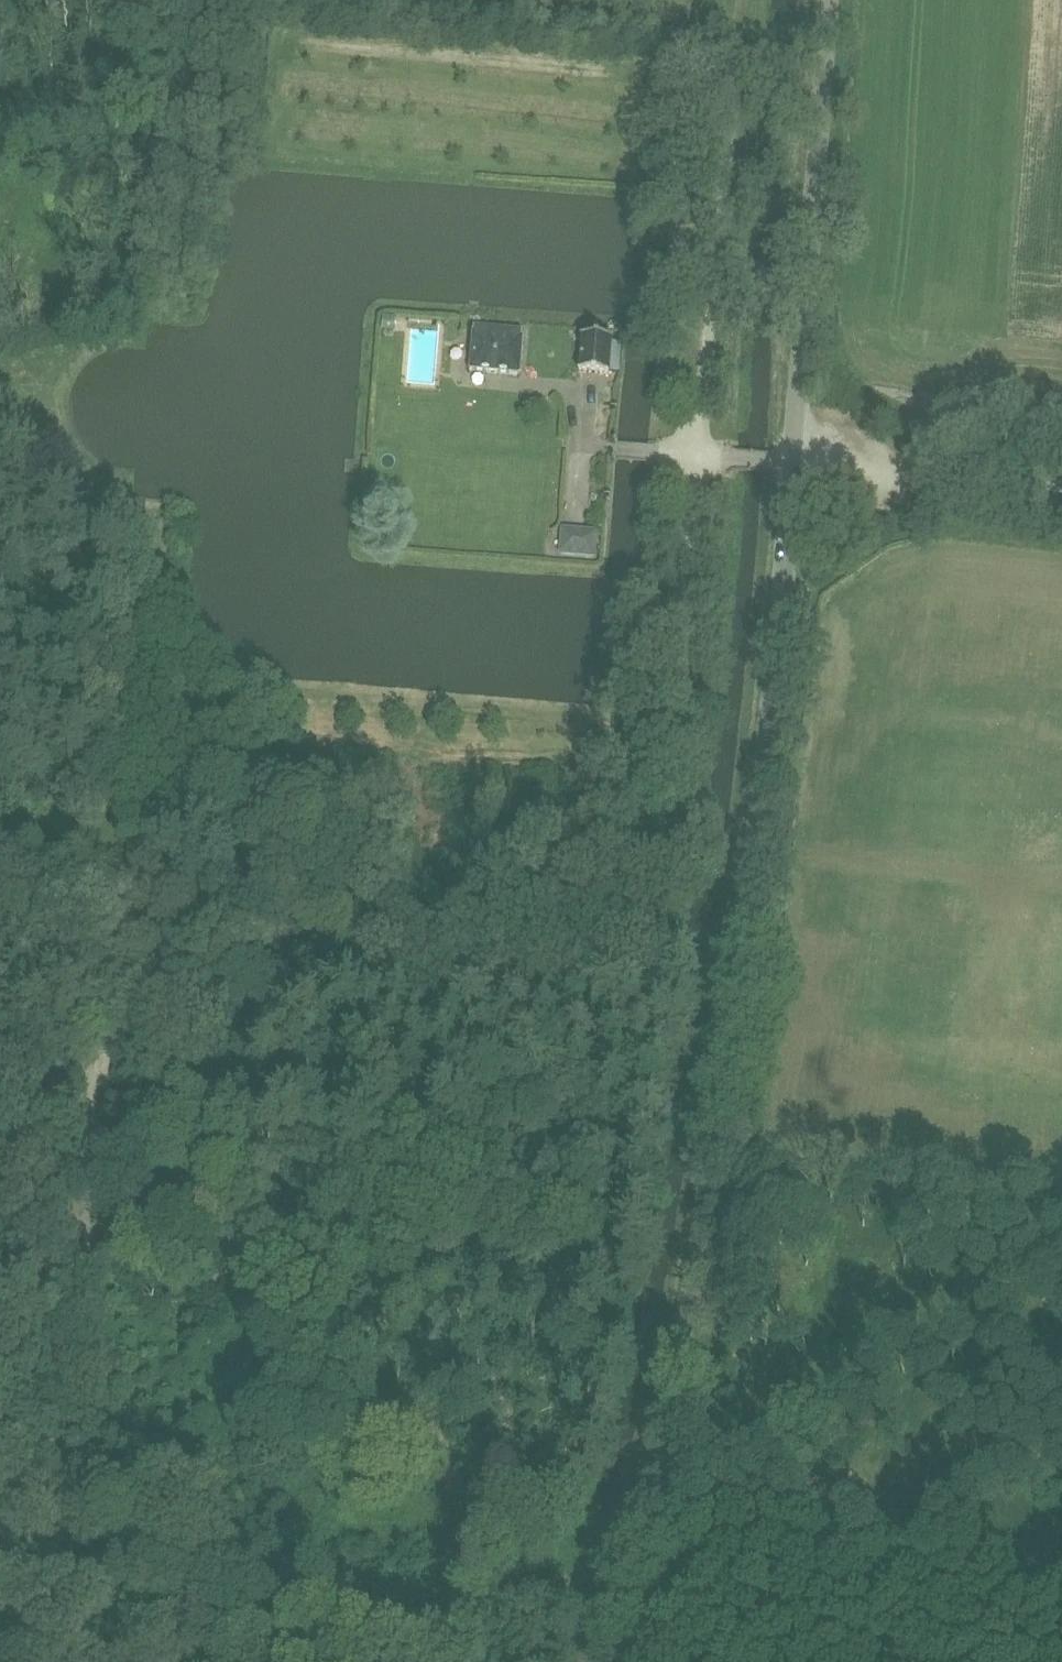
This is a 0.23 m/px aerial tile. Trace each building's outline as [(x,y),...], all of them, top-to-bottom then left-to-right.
[(471,370),(520,375),(524,329),(475,325),(471,370)] [(581,337),(579,373),(609,375),(611,339),(581,337)] [(558,554),(595,557),(597,530),(561,527),(558,554)]
